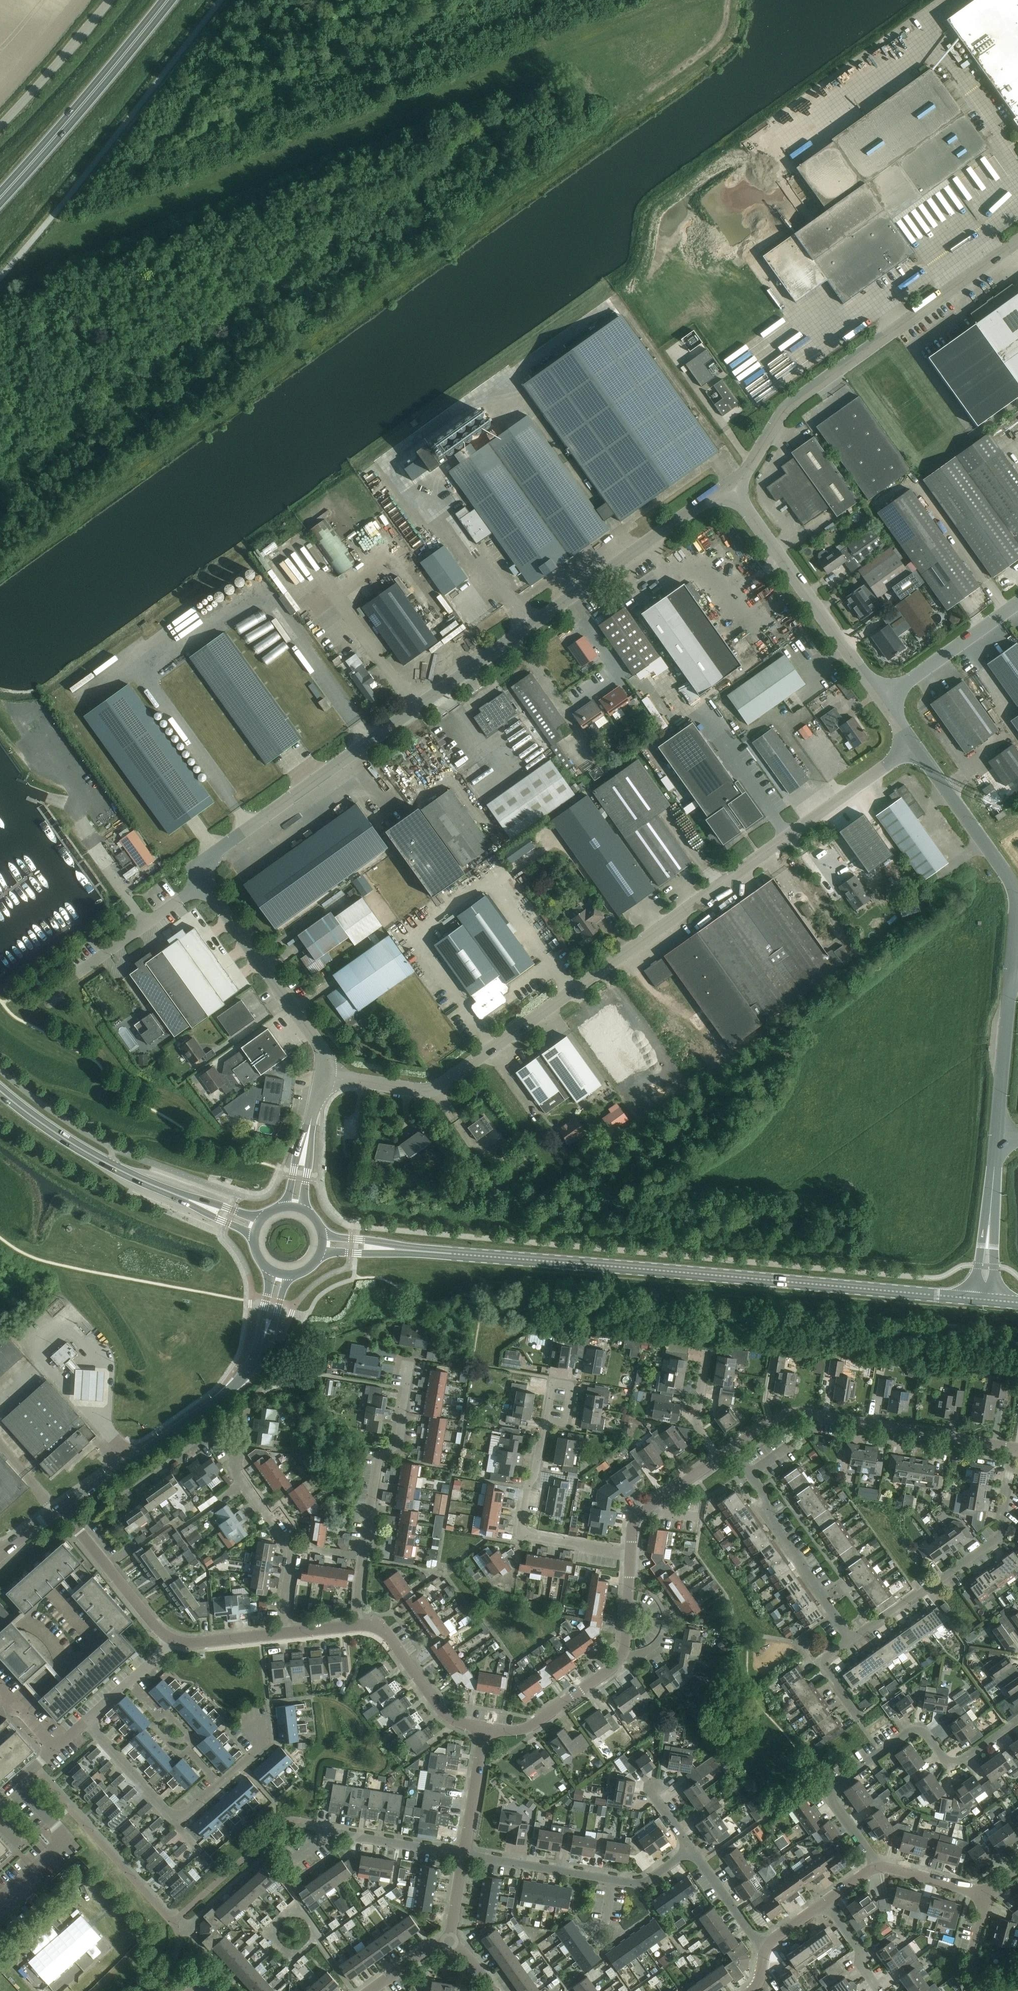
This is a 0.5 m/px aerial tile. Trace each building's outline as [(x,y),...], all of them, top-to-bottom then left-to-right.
[(1017,127),(1017,0),(974,0),(946,20),(1015,118),(1013,120),(1017,127)] [(831,140),(834,143),(797,170),(826,211),(762,256),(795,302),(827,280),(843,304),(914,253),(891,220),(922,198),(921,197),(987,150),(989,149),(978,134),(981,132),(979,128),(975,130),(931,68),(882,104),(831,140)] [(830,104),(837,99),(830,89),(823,94),(830,104)] [(818,98),(824,108),(828,105),(822,96),(818,98)] [(990,158),(984,161),(998,185),(1003,182),(990,158)] [(973,191),(980,187),(971,173),(964,178),(973,191)] [(963,191),(969,188),(964,178),(958,181),(963,191)] [(1012,284),(994,297),(992,297),(992,299),(970,314),(977,323),(928,358),(977,426),(1017,397),(1017,293),(1012,284)] [(595,510),(603,521),(615,513),(620,521),(718,452),(621,315),(523,385),(606,501),(595,510)] [(701,387),(714,378),(704,364),(712,358),(722,371),(720,372),(721,373),(723,371),(706,348),(685,364),(701,387)] [(740,404),(722,379),(713,385),(722,398),(714,404),(705,391),(722,416),(740,404)] [(816,427),(868,500),(911,469),(859,396),(816,427)] [(603,521),(595,510),(527,415),(449,471),(475,507),(493,532),(531,585),(609,529),(603,521)] [(1017,542),(1017,475),(988,433),(956,455),(1017,542)] [(837,517),(840,514),(859,500),(813,436),(791,453),(794,457),(781,467),(786,473),(766,487),(776,501),(783,497),(803,526),(830,507),(837,517)] [(416,452),(420,458),(404,469),(413,481),(429,469),(430,472),(447,460),(433,440),(416,452)] [(956,455),(922,479),(992,577),(1017,559),(1017,542),(956,455)] [(907,565),(912,572),(917,568),(947,610),(980,587),(910,489),(877,512),(912,561),(907,565)] [(477,544),(493,532),(475,507),(469,512),(465,507),(455,514),(466,529),(477,544)] [(339,575),(357,562),(325,518),(308,531),(339,575)] [(872,528),(848,546),(847,546),(839,552),(837,549),(829,555),(826,551),(823,550),(819,553),(818,557),(821,561),(819,562),(828,573),(845,561),(844,559),(853,554),(859,562),(883,545),(872,528)] [(362,539),(367,546),(377,539),(372,532),(362,539)] [(444,545),(420,562),(444,595),(468,578),(444,545)] [(860,587),(845,597),(861,620),(876,609),(868,598),(875,594),(877,597),(891,587),(900,599),(921,584),(912,572),(907,565),(904,567),(890,547),(858,570),(867,583),(860,587)] [(362,607),(404,665),(437,641),(396,583),(362,607)] [(684,584),(666,596),(724,678),(741,666),(684,584)] [(873,636),(877,643),(879,646),(889,659),(895,655),(897,654),(896,654),(904,648),(895,637),(911,626),(919,637),(936,626),(912,593),(896,605),(906,619),(890,629),(888,626),(873,636)] [(666,596),(641,614),(699,696),(724,678),(666,596)] [(731,599),(716,614),(721,619),(736,604),(731,599)] [(625,607),(598,626),(633,675),(659,657),(625,607)] [(442,639),(445,642),(460,629),(457,626),(442,639)] [(264,765),(276,757),(302,738),(225,631),(188,659),(264,765)] [(582,667),(597,656),(584,636),(578,640),(574,639),(574,643),(568,647),(582,667)] [(1016,643),(987,664),(1017,707),(1017,645),(1016,643)] [(470,659),(482,652),(479,647),(468,655),(470,659)] [(345,661),(353,671),(349,673),(370,702),(376,698),(367,685),(373,681),(361,664),(363,663),(356,654),(345,661)] [(727,695),(748,725),(805,684),(784,655),(727,695)] [(556,743),(572,732),(531,673),(511,687),(552,745),(555,743),(556,743)] [(965,753),(998,730),(963,681),(930,704),(965,753)] [(169,834),(214,802),(129,684),(84,716),(169,834)] [(610,715),(630,701),(619,686),(600,700),(610,715)] [(503,725),(501,722),(516,711),(503,692),(487,703),(489,706),(481,712),(473,717),(487,736),(503,725)] [(325,712),(330,708),(323,698),(318,702),(325,712)] [(593,700),(573,714),(588,736),(598,729),(593,722),(603,715),(593,700)] [(853,717),(851,719),(845,723),(834,707),(820,717),(831,733),(839,727),(854,747),(868,737),(863,731),(864,731),(863,729),(862,730),(853,717)] [(620,724),(629,718),(625,712),(616,718),(620,724)] [(657,747),(708,817),(705,819),(714,832),(717,830),(724,840),(732,834),(734,837),(741,831),(739,829),(743,826),(745,828),(752,823),(750,821),(758,815),(743,793),(745,791),(737,780),(735,782),(692,722),(657,747)] [(809,779),(772,728),(752,742),(789,793),(809,779)] [(1012,744),(988,761),(1005,786),(1017,777),(1017,752),(1012,744)] [(638,759),(592,791),(603,806),(608,814),(659,886),(692,863),(657,814),(670,805),(638,759)] [(574,794),(550,760),(486,805),(487,805),(511,839),(574,794)] [(410,779),(397,785),(401,794),(414,788),(410,779)] [(995,789),(991,783),(982,790),(986,795),(995,789)] [(876,816),(881,822),(923,880),(948,863),(916,819),(925,813),(904,784),(889,795),(894,803),(876,816)] [(462,867),(491,846),(451,789),(421,810),(462,867)] [(404,795),(408,804),(416,801),(411,791),(404,795)] [(604,819),(608,814),(603,806),(598,811),(587,795),(551,820),(618,915),(654,890),(604,819)] [(275,928),(387,847),(356,804),(244,885),(275,928)] [(385,832),(432,898),(465,874),(418,808),(385,832)] [(1006,815),(1003,810),(994,816),(998,821),(1006,815)] [(868,873),(893,855),(863,813),(838,831),(868,873)] [(141,869),(152,861),(132,832),(121,840),(141,869)] [(526,835),(503,852),(511,863),(534,847),(526,835)] [(138,871),(136,868),(134,866),(123,875),(126,880),(138,871)] [(530,871),(525,875),(535,886),(540,882),(530,871)] [(873,902),(853,873),(852,873),(854,877),(840,887),(838,883),(837,884),(858,913),(859,913),(856,909),(870,899),(873,903),(873,902)] [(695,934),(760,1025),(837,970),(826,955),(772,879),(695,934)] [(155,901),(165,894),(161,889),(151,896),(155,901)] [(471,1008),(479,1019),(482,1019),(506,1002),(507,999),(502,993),(505,990),(506,988),(504,985),(505,984),(506,984),(534,964),(485,895),(457,916),(462,924),(434,944),(476,1002),(471,1005),(471,1008)] [(382,925),(362,897),(335,917),(331,912),(298,935),(310,952),(301,959),(312,975),(326,965),(325,964),(332,959),(327,952),(349,937),(354,945),(382,925)] [(404,899),(398,902),(404,913),(409,910),(404,899)] [(596,921),(603,916),(595,905),(586,911),(585,910),(572,919),(577,925),(575,926),(574,929),(577,932),(579,932),(581,931),(586,938),(599,930),(593,922),(596,921)] [(239,990),(195,927),(186,933),(183,929),(167,940),(171,944),(153,957),(150,952),(135,963),(138,968),(130,974),(156,1011),(168,1028),(174,1037),(190,1025),(192,1028),(225,1004),(223,1001),(239,990)] [(361,1008),(414,970),(389,934),(332,974),(340,986),(327,995),(344,1020),(345,1020),(347,1024),(352,1024),(358,1019),(359,1015),(364,1012),(361,1008)] [(760,1025),(695,934),(664,956),(676,973),(729,1047),(760,1025)] [(831,951),(826,955),(837,970),(843,965),(843,966),(852,959),(842,945),(833,952),(831,951)] [(676,973),(664,956),(644,970),(655,987),(676,973)] [(231,1036),(255,1019),(241,1000),(217,1017),(231,1036)] [(164,1032),(168,1028),(156,1011),(151,1014),(150,1013),(150,1014),(150,1015),(147,1017),(146,1016),(134,1025),(148,1044),(164,1033),(164,1032)] [(249,1058),(261,1074),(288,1056),(268,1028),(241,1047),(243,1049),(225,1062),(223,1076),(227,1077),(234,1072),(233,1069),(249,1058)] [(122,1034),(134,1051),(139,1047),(128,1030),(122,1034)] [(565,1099),(571,1095),(577,1102),(601,1085),(566,1036),(541,1054),(535,1058),(559,1091),(565,1099)] [(180,1047),(192,1064),(203,1056),(206,1061),(216,1054),(212,1049),(205,1054),(193,1038),(180,1047)] [(261,1074),(249,1058),(233,1069),(234,1072),(227,1077),(223,1076),(219,1075),(213,1067),(200,1076),(212,1092),(219,1087),(222,1088),(226,1094),(234,1088),(237,1092),(245,1086),(261,1074)] [(535,1058),(516,1072),(545,1113),(565,1099),(559,1091),(535,1058)] [(253,1086),(223,1107),(230,1116),(252,1120),(252,1118),(259,1119),(258,1122),(278,1125),(281,1105),(279,1105),(280,1098),(281,1098),(285,1079),(266,1076),(264,1089),(257,1087),(257,1086),(253,1086)] [(603,1118),(612,1130),(627,1119),(619,1107),(603,1118)] [(493,1129),(484,1116),(468,1127),(477,1140),(493,1129)] [(564,1136),(569,1144),(586,1132),(575,1117),(566,1124),(565,1124),(562,1127),(558,1129),(562,1134),(561,1136),(564,1136)] [(421,1130),(400,1145),(396,1146),(379,1143),(377,1156),(397,1159),(401,1161),(405,1158),(428,1141),(421,1130)] [(504,1143),(500,1138),(489,1146),(493,1151),(504,1143)] [(403,1324),(400,1344),(425,1348),(429,1329),(403,1324)] [(0,1344),(0,1377),(24,1355),(8,1336),(0,1344)] [(569,1353),(577,1354),(579,1337),(566,1336),(564,1346),(554,1345),(551,1364),(566,1367),(569,1353)] [(579,1337),(577,1354),(585,1356),(582,1371),(599,1373),(601,1366),(603,1366),(606,1351),(589,1348),(591,1338),(579,1337)] [(51,1356),(61,1368),(78,1354),(67,1342),(51,1356)] [(346,1372),(380,1377),(382,1366),(378,1365),(379,1357),(366,1355),(367,1346),(351,1343),(349,1357),(355,1358),(353,1372),(347,1371),(346,1372)] [(520,1351),(506,1349),(505,1357),(519,1359),(520,1351)] [(661,1370),(668,1371),(685,1374),(687,1362),(679,1361),(680,1352),(666,1350),(665,1358),(663,1358),(661,1370)] [(716,1369),(734,1372),(735,1363),(745,1364),(748,1351),(733,1350),(731,1358),(718,1356),(716,1369)] [(777,1371),(774,1392),(793,1395),(797,1374),(783,1371),(785,1356),(771,1354),(769,1370),(777,1371)] [(522,1360),(503,1357),(501,1365),(521,1368),(522,1360)] [(837,1375),(833,1398),(844,1400),(845,1396),(853,1397),(856,1382),(848,1381),(849,1376),(841,1375),(844,1362),(830,1360),(828,1374),(837,1375)] [(76,1369),(74,1400),(101,1402),(104,1372),(76,1369)] [(428,1380),(446,1383),(448,1372),(430,1369),(429,1378),(422,1376),(422,1380),(424,1382),(428,1383),(428,1380)] [(732,1382),(734,1372),(716,1369),(713,1382),(723,1384),(722,1388),(720,1387),(719,1394),(731,1396),(733,1396),(734,1390),(733,1390),(734,1383),(732,1382)] [(683,1386),(685,1374),(668,1371),(666,1383),(661,1382),(659,1391),(673,1393),(675,1385),(683,1386)] [(889,1397),(887,1411),(897,1412),(898,1410),(906,1411),(909,1393),(891,1390),(893,1380),(879,1378),(876,1395),(889,1397)] [(49,1477),(51,1475),(78,1452),(79,1453),(83,1450),(82,1448),(89,1442),(97,1435),(47,1380),(2,1420),(29,1450),(43,1466),(41,1468),(49,1477)] [(12,1380),(4,1386),(6,1389),(15,1383),(12,1380)] [(426,1392),(444,1395),(446,1383),(428,1380),(428,1383),(426,1392)] [(975,1421),(987,1423),(988,1419),(993,1420),(997,1396),(1005,1398),(1007,1383),(994,1381),(991,1395),(984,1394),(983,1398),(975,1396),(973,1404),(968,1403),(968,1404),(973,1404),(971,1420),(965,1419),(975,1421)] [(514,1403),(533,1406),(535,1394),(526,1392),(527,1385),(512,1382),(511,1390),(516,1391),(514,1403)] [(368,1399),(366,1411),(391,1416),(392,1409),(385,1408),(387,1396),(381,1395),(382,1387),(366,1385),(364,1399),(368,1399)] [(584,1407),(601,1410),(603,1403),(607,1403),(610,1390),(594,1387),(592,1395),(586,1394),(584,1407)] [(939,1395),(935,1414),(952,1417),(954,1404),(961,1405),(963,1391),(950,1389),(949,1396),(939,1395)] [(425,1400),(425,1403),(442,1406),(444,1395),(426,1392),(425,1400)] [(667,1395),(652,1393),(651,1403),(655,1404),(653,1417),(664,1419),(663,1421),(669,1422),(670,1420),(677,1421),(679,1405),(666,1403),(667,1395)] [(731,1396),(719,1394),(718,1402),(721,1402),(720,1408),(718,1407),(717,1411),(719,1414),(714,1418),(725,1433),(740,1422),(729,1407),(729,1404),(730,1404),(731,1396)] [(442,1406),(425,1403),(425,1400),(421,1399),(418,1401),(418,1404),(424,1405),(423,1415),(429,1416),(440,1417),(442,1406)] [(533,1406),(514,1403),(512,1416),(507,1415),(505,1422),(520,1425),(521,1418),(531,1419),(533,1406)] [(255,1418),(253,1424),(278,1428),(282,1410),(263,1407),(261,1419),(255,1418)] [(601,1410),(584,1407),(582,1420),(588,1421),(587,1428),(603,1431),(605,1418),(600,1417),(601,1410)] [(391,1416),(366,1411),(364,1423),(369,1424),(368,1430),(362,1429),(362,1430),(381,1433),(383,1421),(390,1422),(391,1416)] [(429,1416),(428,1424),(421,1423),(421,1426),(423,1428),(427,1429),(427,1427),(445,1430),(447,1418),(440,1417),(429,1416)] [(276,1440),(278,1428),(253,1424),(252,1430),(259,1431),(257,1443),(275,1446),(269,1445),(270,1439),(276,1440)] [(651,1433),(653,1435),(664,1451),(669,1447),(674,1454),(686,1445),(673,1426),(663,1433),(659,1428),(651,1433)] [(426,1438),(443,1441),(445,1430),(427,1427),(427,1429),(426,1438)] [(497,1455),(522,1459),(523,1453),(517,1452),(518,1443),(522,1443),(523,1436),(501,1432),(497,1455)] [(556,1450),(574,1453),(576,1440),(582,1441),(583,1435),(568,1432),(567,1438),(558,1437),(556,1450)] [(664,1451),(653,1435),(645,1440),(649,1445),(640,1451),(637,1446),(630,1451),(635,1458),(638,1463),(643,1459),(651,1470),(663,1461),(659,1455),(664,1451)] [(443,1441),(426,1438),(424,1446),(417,1445),(417,1448),(419,1450),(423,1451),(424,1449),(441,1452),(443,1441)] [(864,1450),(858,1449),(859,1445),(846,1443),(844,1456),(850,1457),(849,1464),(857,1465),(856,1471),(861,1472),(862,1466),(864,1450)] [(862,1466),(861,1472),(880,1475),(882,1461),(876,1460),(878,1448),(865,1446),(864,1450),(862,1466)] [(251,1458),(259,1452),(260,1449),(256,1448),(248,1454),(251,1458)] [(262,1456),(254,1462),(260,1471),(269,1465),(272,1470),(278,1466),(267,1450),(260,1449),(259,1452),(262,1456)] [(424,1449),(423,1451),(422,1461),(439,1464),(441,1452),(424,1449)] [(574,1453),(556,1450),(554,1462),(563,1464),(562,1470),(577,1473),(578,1466),(572,1465),(574,1453)] [(6,1461),(9,1458),(3,1452),(0,1454),(0,1514),(30,1487),(27,1485),(6,1461)] [(262,1456),(259,1452),(251,1458),(254,1462),(262,1456)] [(909,1461),(903,1460),(904,1456),(891,1454),(889,1467),(894,1468),(892,1481),(905,1483),(906,1477),(909,1461)] [(490,1479),(505,1482),(506,1475),(512,1476),(514,1464),(521,1465),(522,1459),(497,1455),(494,1473),(491,1472),(490,1479)] [(918,1485),(919,1479),(922,1463),(921,1463),(914,1462),(915,1458),(910,1457),(909,1461),(906,1477),(905,1483),(918,1485)] [(192,1463),(207,1484),(217,1476),(214,1472),(218,1468),(211,1458),(202,1465),(197,1459),(192,1463)] [(615,1473),(630,1494),(635,1490),(631,1484),(641,1477),(636,1471),(641,1467),(638,1463),(635,1458),(615,1473)] [(919,1479),(927,1481),(926,1486),(937,1488),(939,1475),(933,1474),(935,1465),(927,1464),(928,1460),(922,1459),(921,1463),(922,1463),(919,1479)] [(399,1473),(417,1476),(419,1464),(401,1461),(400,1470),(399,1473)] [(207,1484),(192,1463),(187,1467),(191,1473),(182,1480),(189,1490),(194,1486),(197,1491),(207,1484)] [(965,1481),(970,1482),(986,1484),(987,1478),(991,1479),(993,1466),(980,1464),(979,1470),(973,1469),(971,1477),(965,1476),(965,1481)] [(279,1480),(285,1475),(278,1466),(272,1470),(269,1465),(260,1471),(267,1481),(276,1475),(279,1480)] [(787,1481),(792,1488),(805,1478),(801,1472),(803,1470),(799,1465),(781,1478),(784,1484),(787,1481)] [(399,1476),(398,1485),(415,1487),(417,1476),(399,1473),(400,1470),(395,1470),(393,1472),(390,1471),(386,1471),(386,1474),(399,1476)] [(163,1492),(167,1497),(177,1490),(173,1485),(178,1482),(171,1472),(162,1479),(168,1488),(163,1492)] [(600,1491),(611,1498),(621,1492),(625,1497),(630,1494),(615,1473),(605,1480),(609,1485),(600,1491)] [(294,1488),(285,1475),(279,1480),(276,1475),(267,1481),(274,1491),(282,1485),(288,1493),(294,1488)] [(809,1475),(805,1478),(792,1488),(796,1494),(793,1496),(797,1501),(815,1488),(811,1482),(813,1481),(809,1475)] [(154,1498),(158,1504),(167,1497),(163,1492),(168,1488),(162,1479),(153,1486),(159,1495),(154,1498)] [(550,1486),(546,1513),(560,1515),(565,1489),(568,1490),(569,1482),(555,1480),(554,1487),(550,1486)] [(307,1501),(313,1497),(302,1482),(294,1488),(288,1493),(295,1502),(304,1496),(307,1501)] [(990,1485),(986,1484),(970,1482),(969,1490),(963,1489),(963,1494),(968,1495),(968,1494),(984,1497),(985,1490),(989,1491),(990,1485)] [(502,1503),(502,1501),(503,1498),(504,1491),(493,1490),(494,1484),(487,1483),(485,1494),(492,1496),(491,1501),(502,1503)] [(413,1499),(415,1487),(398,1485),(396,1493),(389,1492),(389,1495),(391,1497),(395,1498),(396,1496),(413,1499)] [(149,1510),(158,1504),(154,1498),(159,1495),(153,1486),(143,1493),(149,1501),(145,1504),(149,1510)] [(801,1508),(820,1495),(815,1488),(797,1501),(801,1508)] [(611,1498),(600,1491),(598,1502),(592,1501),(590,1513),(615,1517),(616,1511),(610,1510),(611,1498)] [(740,1498),(735,1491),(728,1496),(726,1493),(717,1498),(720,1502),(717,1504),(722,1511),(740,1498)] [(447,1496),(435,1494),(434,1502),(445,1504),(447,1496)] [(485,1494),(483,1506),(490,1507),(489,1512),(500,1514),(501,1506),(508,1507),(509,1504),(507,1502),(502,1501),(502,1503),(491,1501),(492,1496),(485,1494)] [(984,1497),(968,1494),(968,1495),(963,1494),(960,1512),(973,1515),(974,1509),(986,1511),(988,1498),(984,1497)] [(806,1515),(825,1502),(820,1495),(801,1508),(806,1515)] [(309,1513),(319,1506),(313,1497),(307,1501),(304,1496),(295,1502),(302,1512),(306,1509),(309,1513)] [(394,1508),(400,1509),(400,1508),(411,1510),(413,1499),(396,1496),(395,1498),(394,1508)] [(722,1511),(727,1518),(730,1516),(733,1520),(741,1514),(743,1516),(751,1510),(747,1503),(745,1504),(740,1498),(722,1511)] [(148,1511),(149,1510),(145,1504),(142,1501),(133,1508),(139,1517),(134,1520),(138,1526),(148,1519),(147,1517),(150,1514),(148,1511)] [(445,1504),(434,1502),(432,1513),(444,1515),(445,1504)] [(817,1524),(831,1514),(826,1508),(829,1507),(825,1502),(806,1515),(810,1520),(813,1518),(817,1524)] [(222,1530),(243,1515),(239,1509),(234,1513),(227,1504),(217,1511),(220,1516),(215,1520),(222,1530)] [(322,1510),(319,1506),(309,1513),(310,1514),(309,1526),(319,1528),(318,1534),(325,1535),(327,1523),(320,1522),(322,1510)] [(483,1506),(481,1517),(489,1518),(488,1524),(498,1525),(499,1524),(503,1524),(505,1527),(508,1527),(509,1520),(499,1519),(500,1514),(489,1512),(490,1507),(483,1506)] [(141,1529),(138,1526),(134,1520),(139,1517),(133,1508),(123,1515),(129,1524),(124,1527),(129,1533),(135,1529),(137,1532),(141,1529)] [(392,1519),(394,1522),(398,1523),(399,1519),(416,1522),(418,1511),(411,1510),(400,1508),(400,1509),(399,1517),(392,1516),(392,1519)] [(743,1516),(741,1514),(733,1520),(735,1523),(734,1524),(737,1528),(755,1515),(751,1510),(743,1516)] [(614,1523),(615,1517),(590,1513),(588,1525),(594,1526),(593,1532),(605,1534),(607,1522),(614,1523)] [(835,1520),(831,1514),(817,1524),(822,1530),(819,1532),(822,1537),(841,1524),(837,1519),(835,1520)] [(247,1520),(243,1515),(222,1530),(230,1540),(234,1536),(238,1541),(248,1534),(241,1524),(247,1520)] [(737,1528),(740,1532),(741,1531),(743,1535),(752,1529),(750,1527),(759,1520),(755,1515),(737,1528)] [(486,1530),(485,1535),(496,1537),(498,1529),(504,1530),(505,1527),(503,1524),(499,1524),(498,1525),(488,1524),(489,1518),(481,1517),(480,1529),(486,1530)] [(723,1517),(716,1522),(719,1527),(727,1522),(723,1517)] [(399,1519),(398,1523),(397,1531),(414,1534),(416,1522),(399,1519)] [(743,1535),(745,1538),(743,1540),(748,1547),(766,1534),(761,1528),(763,1526),(759,1520),(750,1527),(752,1529),(743,1535)] [(942,1528),(946,1532),(955,1545),(960,1542),(963,1545),(973,1538),(961,1521),(953,1520),(956,1525),(950,1529),(946,1525),(942,1528)] [(160,1528),(157,1523),(149,1528),(153,1533),(160,1528)] [(827,1544),(846,1531),(841,1524),(822,1537),(827,1544)] [(323,1546),(325,1535),(318,1534),(319,1528),(309,1526),(307,1538),(317,1540),(316,1545),(323,1546)] [(658,1547),(665,1548),(668,1531),(650,1528),(648,1539),(659,1541),(658,1547)] [(579,1541),(582,1532),(574,1529),(571,1539),(579,1541)] [(172,1535),(178,1542),(183,1539),(177,1531),(172,1535)] [(397,1531),(395,1539),(395,1542),(412,1545),(414,1534),(397,1531)] [(832,1551),(851,1538),(846,1531),(827,1544),(832,1551)] [(945,1553),(951,1548),(953,1552),(958,1548),(955,1545),(946,1532),(939,1537),(936,1532),(932,1535),(935,1540),(945,1553)] [(138,1543),(147,1538),(143,1533),(135,1538),(138,1543)] [(748,1547),(753,1554),(756,1552),(758,1556),(767,1550),(768,1552),(777,1546),(772,1539),(770,1541),(766,1534),(748,1547)] [(344,1538),(342,1537),(338,1537),(337,1544),(340,1549),(347,1550),(348,1545),(349,1538),(344,1538)] [(843,1560),(856,1551),(852,1545),(854,1543),(851,1538),(832,1551),(836,1556),(839,1554),(843,1560)] [(395,1542),(395,1539),(391,1539),(388,1540),(388,1543),(394,1544),(393,1554),(410,1557),(412,1545),(395,1542)] [(656,1564),(663,1560),(665,1548),(658,1547),(659,1541),(648,1539),(646,1551),(652,1552),(651,1557),(656,1564)] [(935,1540),(928,1545),(925,1540),(917,1546),(924,1557),(929,1554),(934,1561),(940,1556),(943,1559),(947,1556),(945,1553),(935,1540)] [(277,1560),(279,1562),(282,1562),(283,1555),(278,1555),(278,1556),(274,1555),(275,1544),(258,1541),(256,1553),(263,1554),(262,1559),(272,1561),(273,1559),(277,1560)] [(57,1719),(135,1649),(121,1633),(134,1621),(63,1542),(6,1593),(23,1611),(35,1601),(33,1599),(39,1593),(41,1595),(46,1591),(45,1589),(50,1583),(52,1585),(58,1581),(56,1579),(62,1573),(64,1575),(69,1571),(67,1569),(70,1566),(84,1583),(74,1592),(79,1597),(81,1596),(86,1601),(84,1603),(89,1609),(91,1607),(96,1613),(94,1615),(99,1620),(101,1618),(106,1624),(104,1626),(109,1631),(111,1629),(118,1637),(115,1639),(113,1637),(108,1642),(110,1644),(104,1649),(102,1647),(96,1652),(98,1654),(92,1659),(91,1657),(85,1662),(87,1664),(81,1669),(79,1667),(74,1672),(76,1674),(70,1679),(68,1677),(63,1682),(65,1684),(59,1689),(57,1687),(52,1692),(54,1694),(48,1699),(46,1697),(40,1702),(57,1721),(58,1720),(57,1719)] [(142,1547),(132,1553),(139,1563),(148,1557),(151,1561),(157,1557),(153,1552),(156,1550),(153,1545),(145,1551),(142,1547)] [(758,1556),(761,1559),(760,1560),(763,1564),(781,1551),(777,1546),(768,1552),(767,1550),(758,1556)] [(1007,1554),(1016,1567),(1017,1566),(1017,1547),(1007,1554)] [(538,1555),(541,1556),(542,1551),(541,1549),(538,1548),(537,1555),(527,1553),(525,1563),(520,1562),(518,1570),(530,1572),(531,1565),(537,1566),(538,1555)] [(480,1555),(487,1565),(493,1561),(496,1565),(505,1559),(504,1557),(501,1553),(498,1549),(492,1554),(490,1555),(486,1551),(480,1555)] [(781,1551),(763,1564),(766,1568),(767,1567),(769,1571),(775,1567),(777,1565),(776,1563),(785,1556),(781,1551)] [(844,1568),(848,1574),(867,1560),(863,1555),(861,1556),(856,1551),(843,1560),(847,1566),(844,1568)] [(188,1563),(190,1562),(196,1558),(192,1552),(189,1554),(189,1557),(185,1559),(188,1563)] [(278,1565),(279,1562),(277,1560),(273,1559),(272,1561),(262,1559),(263,1554),(256,1553),(251,1552),(249,1563),(254,1564),(261,1565),(260,1570),(271,1572),(272,1564),(278,1565)] [(565,1555),(563,1552),(560,1552),(559,1558),(550,1557),(548,1568),(542,1567),(541,1574),(552,1576),(553,1568),(559,1569),(561,1559),(564,1559),(565,1555)] [(493,1561),(487,1565),(494,1575),(500,1571),(503,1575),(515,1566),(510,1559),(512,1557),(510,1555),(508,1554),(504,1557),(505,1559),(496,1565),(493,1561)] [(1007,1554),(994,1564),(1006,1581),(1011,1578),(1012,1580),(1014,1578),(1017,1583),(1017,1570),(1016,1567),(1007,1554)] [(550,1557),(541,1556),(538,1555),(537,1566),(531,1565),(530,1572),(541,1574),(542,1567),(548,1568),(550,1557)] [(777,1565),(775,1567),(769,1571),(771,1574),(769,1576),(774,1583),(792,1570),(787,1564),(789,1563),(785,1556),(776,1563),(777,1565)] [(148,1557),(139,1563),(146,1572),(155,1566),(158,1570),(164,1566),(157,1557),(151,1561),(148,1557)] [(330,1577),(332,1566),(323,1565),(324,1558),(321,1558),(319,1559),(318,1564),(321,1564),(319,1575),(313,1575),(312,1581),(323,1583),(324,1576),(330,1577)] [(205,1564),(210,1569),(216,1564),(212,1559),(205,1564)] [(553,1568),(552,1576),(564,1577),(565,1571),(571,1572),(573,1561),(564,1559),(561,1559),(559,1569),(553,1568)] [(669,1576),(675,1572),(668,1562),(666,1563),(663,1560),(656,1564),(650,1568),(657,1577),(666,1571),(669,1576)] [(872,1567),(867,1560),(848,1574),(853,1580),(872,1567)] [(341,1567),(343,1568),(341,1579),(336,1578),(335,1585),(347,1587),(348,1580),(353,1581),(355,1570),(346,1568),(347,1562),(344,1561),(342,1563),(341,1567)] [(321,1564),(318,1564),(309,1563),(307,1573),(302,1572),(300,1579),(312,1581),(313,1575),(319,1575),(321,1564)] [(155,1566),(146,1572),(153,1582),(161,1576),(164,1580),(176,1572),(172,1566),(169,1568),(166,1564),(164,1566),(158,1570),(155,1566)] [(273,1582),(275,1584),(278,1585),(279,1578),(274,1577),(274,1578),(270,1578),(271,1572),(260,1570),(261,1565),(254,1564),(252,1575),(259,1576),(258,1582),(269,1583),(269,1581),(273,1582)] [(998,1588),(1006,1581),(994,1564),(981,1573),(990,1586),(994,1582),(998,1588)] [(343,1568),(341,1567),(332,1566),(330,1577),(324,1576),(323,1583),(335,1585),(336,1578),(341,1579),(343,1568)] [(858,1587),(877,1574),(872,1567),(853,1580),(858,1587)] [(402,1589),(408,1584),(398,1570),(383,1581),(390,1590),(399,1584),(402,1589)] [(774,1583),(779,1591),(775,1594),(777,1597),(784,1592),(793,1586),(794,1588),(803,1582),(798,1576),(796,1577),(792,1570),(774,1583)] [(676,1585),(681,1581),(675,1572),(669,1576),(666,1571),(657,1577),(664,1587),(672,1580),(676,1585)] [(180,1590),(186,1586),(179,1577),(176,1572),(164,1580),(161,1582),(168,1592),(177,1585),(180,1590)] [(606,1593),(606,1590),(608,1581),(598,1579),(598,1574),(591,1573),(589,1584),(596,1585),(595,1591),(606,1593)] [(990,1586),(981,1573),(967,1583),(977,1596),(973,1599),(979,1607),(983,1605),(980,1601),(988,1594),(985,1589),(990,1586)] [(863,1594),(882,1581),(877,1574),(858,1587),(863,1594)] [(259,1576),(252,1575),(250,1587),(257,1588),(256,1594),(267,1595),(268,1586),(275,1587),(275,1584),(273,1582),(269,1581),(269,1583),(258,1582),(259,1576)] [(441,1581),(438,1576),(431,1581),(435,1586),(441,1581)] [(682,1594),(688,1590),(681,1581),(676,1585),(672,1580),(664,1587),(670,1596),(679,1590),(682,1594)] [(868,1601),(887,1588),(882,1581),(863,1594),(868,1601)] [(203,1588),(207,1586),(204,1582),(198,1586),(201,1590),(203,1588)] [(784,1592),(787,1596),(786,1596),(789,1600),(795,1595),(807,1587),(803,1582),(794,1588),(793,1586),(784,1592)] [(399,1584),(390,1590),(397,1600),(402,1596),(405,1600),(414,1594),(408,1584),(402,1589),(399,1584)] [(606,1595),(606,1593),(595,1591),(596,1585),(589,1584),(588,1596),(595,1597),(594,1602),(604,1604),(606,1595)] [(177,1585),(168,1592),(175,1601),(184,1595),(187,1599),(193,1595),(186,1586),(180,1590),(177,1585)] [(789,1600),(787,1602),(792,1609),(795,1607),(803,1601),(802,1599),(811,1593),(807,1587),(795,1595),(789,1600)] [(887,1588),(868,1601),(877,1615),(896,1601),(887,1588)] [(689,1604),(695,1600),(688,1590),(682,1594),(679,1590),(670,1596),(677,1605),(685,1599),(689,1604)] [(233,1595),(231,1595),(234,1620),(240,1620),(239,1613),(251,1612),(249,1593),(233,1595)] [(792,1609),(800,1620),(818,1607),(813,1600),(815,1599),(811,1593),(802,1599),(803,1601),(795,1607),(792,1609)] [(424,1608),(430,1604),(423,1594),(417,1598),(414,1594),(405,1600),(412,1610),(421,1603),(424,1608)] [(184,1595),(175,1601),(182,1611),(185,1609),(194,1621),(199,1617),(210,1616),(208,1604),(199,1605),(193,1595),(187,1599),(184,1595)] [(234,1620),(231,1595),(219,1596),(220,1602),(214,1603),(215,1616),(227,1614),(227,1621),(234,1620)] [(602,1615),(603,1613),(604,1604),(594,1602),(595,1597),(588,1596),(586,1607),(593,1608),(592,1614),(602,1615)] [(685,1599),(677,1605),(684,1615),(692,1609),(695,1613),(701,1609),(695,1600),(689,1604),(685,1599)] [(462,1609),(466,1606),(463,1602),(455,1608),(458,1612),(462,1609)] [(950,1609),(945,1602),(940,1606),(945,1612),(950,1609)] [(430,1617),(436,1613),(430,1604),(424,1608),(421,1603),(412,1610),(418,1619),(427,1613),(430,1617)] [(10,1616),(0,1605),(0,1625),(10,1616)] [(1007,1623),(1012,1619),(1017,1626),(1017,1627),(1017,1611),(1015,1613),(1011,1617),(1007,1612),(1012,1609),(1009,1605),(999,1611),(1002,1616),(1007,1623)] [(592,1614),(593,1608),(586,1607),(584,1619),(590,1620),(589,1625),(596,1635),(599,1633),(602,1618),(602,1615),(592,1614)] [(800,1620),(805,1627),(807,1625),(810,1628),(818,1622),(816,1619),(823,1614),(818,1607),(800,1620)] [(948,1632),(953,1629),(937,1607),(926,1614),(924,1611),(918,1615),(932,1633),(937,1629),(939,1633),(946,1628),(948,1632)] [(22,1633),(22,1630),(19,1629),(13,1630),(11,1631),(8,1628),(22,1615),(19,1613),(5,1625),(6,1626),(0,1631),(0,1653),(3,1652),(3,1654),(4,1656),(5,1659),(8,1665),(13,1671),(19,1677),(27,1680),(28,1681),(35,1683),(38,1683),(43,1682),(44,1682),(46,1681),(47,1680),(49,1679),(50,1678),(51,1676),(52,1673),(53,1671),(53,1670),(53,1666),(52,1664),(52,1663),(50,1656),(46,1649),(41,1643),(35,1638),(27,1634),(22,1633)] [(437,1626),(443,1622),(436,1613),(430,1617),(427,1613),(418,1619),(425,1628),(434,1622),(437,1626)] [(909,1626),(919,1640),(925,1635),(926,1637),(932,1633),(918,1615),(913,1618),(915,1621),(909,1626)] [(1007,1623),(1002,1616),(997,1619),(1001,1624),(992,1630),(1004,1647),(1013,1641),(1008,1633),(1002,1626),(1007,1623)] [(434,1622),(425,1628),(432,1638),(440,1632),(444,1636),(450,1632),(443,1622),(437,1626),(434,1622)] [(596,1635),(589,1625),(580,1632),(584,1639),(579,1642),(585,1650),(595,1644),(591,1639),(596,1635)] [(919,1640),(909,1626),(904,1630),(901,1627),(896,1631),(910,1649),(915,1645),(913,1644),(919,1640)] [(675,1644),(701,1648),(703,1637),(697,1635),(698,1630),(685,1627),(683,1639),(676,1638),(675,1644)] [(887,1642),(897,1655),(903,1651),(904,1653),(910,1649),(896,1631),(891,1634),(893,1638),(887,1642)] [(570,1648),(576,1657),(585,1650),(579,1642),(584,1639),(580,1632),(565,1643),(569,1648),(570,1648)] [(430,1646),(437,1656),(446,1649),(449,1654),(454,1650),(448,1640),(442,1644),(439,1640),(430,1646)] [(874,1647),(887,1665),(892,1662),(891,1660),(897,1655),(887,1642),(881,1646),(879,1643),(874,1647)] [(681,1652),(679,1663),(691,1670),(693,1660),(699,1661),(701,1648),(675,1644),(674,1651),(681,1652)] [(330,1673),(330,1677),(339,1676),(339,1672),(349,1671),(347,1656),(341,1657),(340,1647),(329,1648),(330,1656),(328,1656),(328,1658),(330,1673)] [(882,1669),(887,1665),(874,1647),(869,1650),(871,1653),(865,1658),(875,1672),(881,1667),(882,1669)] [(570,1648),(569,1648),(560,1654),(564,1660),(560,1663),(566,1672),(576,1665),(572,1660),(576,1657),(570,1648)] [(311,1675),(311,1679),(320,1678),(320,1674),(330,1673),(328,1658),(322,1659),(321,1649),(310,1650),(311,1658),(309,1658),(309,1660),(311,1675)] [(455,1663),(461,1659),(454,1650),(449,1654),(446,1649),(437,1656),(443,1665),(452,1659),(455,1663)] [(309,1660),(303,1660),(302,1651),(291,1652),(292,1660),(290,1660),(290,1662),(292,1677),(292,1681),(301,1680),(301,1676),(311,1675),(309,1660)] [(290,1662),(284,1662),(284,1653),(273,1654),(273,1662),(271,1662),(273,1683),(282,1682),(282,1678),(292,1677),(290,1662)] [(564,1660),(560,1654),(546,1665),(553,1674),(556,1679),(566,1672),(560,1663),(564,1660)] [(603,1660),(607,1665),(615,1661),(611,1655),(603,1660)] [(996,1685),(1008,1676),(1004,1672),(1013,1666),(1006,1656),(998,1662),(996,1659),(992,1658),(986,1662),(990,1668),(989,1669),(992,1674),(990,1675),(993,1679),(984,1686),(988,1690),(996,1685)] [(851,1663),(865,1681),(870,1678),(869,1676),(875,1672),(865,1658),(859,1662),(857,1659),(851,1663)] [(452,1659),(443,1665),(450,1674),(459,1668),(462,1673),(468,1669),(461,1659),(455,1663),(452,1659)] [(691,1670),(679,1663),(670,1670),(666,1664),(661,1668),(675,1689),(685,1681),(682,1677),(691,1670)] [(865,1681),(851,1663),(846,1666),(848,1670),(842,1674),(852,1688),(858,1683),(860,1685),(865,1681)] [(386,1684),(382,1679),(390,1673),(383,1664),(377,1669),(376,1667),(359,1679),(364,1687),(367,1684),(373,1692),(373,1693),(386,1684)] [(789,1687),(803,1677),(799,1672),(802,1669),(798,1664),(779,1677),(783,1683),(785,1681),(789,1687)] [(556,1679),(553,1674),(546,1665),(537,1671),(541,1677),(537,1680),(543,1689),(556,1679)] [(459,1668),(450,1674),(457,1684),(462,1681),(467,1688),(471,1689),(473,1679),(474,1678),(468,1669),(462,1673),(459,1668)] [(675,1689),(661,1668),(655,1672),(660,1677),(650,1684),(657,1695),(662,1691),(666,1696),(675,1689)] [(541,1677),(537,1671),(528,1678),(532,1684),(527,1687),(534,1696),(543,1689),(537,1680),(541,1677)] [(473,1679),(471,1689),(488,1692),(490,1674),(478,1672),(477,1678),(474,1678),(473,1679)] [(490,1674),(488,1692),(499,1693),(500,1687),(506,1689),(507,1677),(490,1674)] [(996,1685),(999,1689),(1004,1686),(1010,1695),(1017,1689),(1017,1676),(1011,1681),(1008,1676),(996,1685)] [(808,1683),(803,1677),(789,1687),(794,1693),(792,1695),(795,1700),(814,1687),(811,1681),(808,1683)] [(524,1703),(534,1696),(527,1687),(532,1684),(528,1678),(518,1685),(522,1690),(518,1693),(524,1703)] [(149,1691),(157,1700),(178,1682),(175,1679),(168,1685),(163,1679),(149,1691)] [(397,1699),(393,1694),(401,1689),(394,1680),(388,1684),(387,1683),(386,1684),(373,1693),(373,1692),(370,1695),(375,1702),(378,1700),(384,1708),(397,1699)] [(800,1707),(828,1687),(823,1680),(814,1687),(795,1700),(800,1707)] [(181,1685),(178,1682),(157,1700),(166,1710),(173,1704),(172,1703),(179,1697),(174,1692),(181,1685)] [(636,1687),(634,1684),(613,1699),(625,1716),(628,1714),(626,1712),(644,1699),(645,1702),(651,1698),(641,1684),(636,1687)] [(933,1710),(936,1695),(925,1693),(926,1687),(920,1686),(918,1700),(924,1701),(922,1709),(933,1710)] [(833,1694),(828,1687),(800,1707),(805,1714),(824,1700),(833,1694)] [(1010,1695),(1008,1696),(1014,1705),(1008,1710),(1011,1715),(1017,1710),(1017,1689),(1010,1695)] [(172,1703),(173,1704),(180,1712),(201,1694),(198,1690),(191,1697),(185,1691),(179,1697),(172,1703)] [(180,1712),(188,1721),(202,1709),(197,1704),(204,1697),(201,1694),(180,1712)] [(887,1702),(895,1713),(900,1710),(905,1716),(915,1709),(911,1703),(913,1701),(908,1694),(898,1701),(895,1696),(887,1702)] [(971,1694),(948,1710),(951,1715),(952,1715),(963,1707),(974,1699),(971,1694)] [(408,1715),(408,1714),(404,1710),(412,1704),(405,1695),(399,1700),(398,1698),(397,1699),(384,1708),(381,1710),(386,1718),(389,1715),(395,1723),(395,1724),(408,1715)] [(936,1695),(933,1710),(945,1712),(947,1697),(936,1695)] [(116,1711),(121,1717),(134,1705),(126,1696),(105,1714),(109,1718),(116,1711)] [(815,1723),(829,1714),(825,1708),(828,1705),(824,1700),(805,1714),(809,1719),(811,1717),(815,1723)] [(276,1706),(278,1719),(296,1717),(295,1709),(305,1708),(304,1703),(276,1706)] [(119,1729),(122,1732),(142,1714),(134,1705),(121,1717),(126,1722),(119,1729)] [(948,1725),(955,1734),(973,1721),(963,1707),(952,1715),(955,1720),(948,1725)] [(207,1715),(202,1709),(188,1721),(196,1730),(217,1712),(214,1708),(207,1715)] [(586,1719),(598,1736),(611,1727),(613,1731),(620,1727),(611,1715),(606,1719),(599,1710),(586,1719)] [(419,1730),(415,1725),(423,1720),(416,1711),(410,1715),(409,1714),(408,1714),(408,1715),(395,1724),(395,1723),(392,1726),(397,1733),(400,1731),(406,1739),(419,1730)] [(220,1715),(217,1712),(196,1730),(204,1739),(211,1733),(218,1727),(213,1721),(220,1715)] [(976,1725),(981,1722),(976,1712),(971,1715),(976,1725)] [(984,1721),(988,1725),(993,1720),(997,1723),(1001,1719),(993,1712),(984,1721)] [(132,1729),(137,1734),(137,1735),(144,1729),(151,1723),(142,1714),(122,1732),(125,1736),(132,1729)] [(829,1714),(815,1723),(812,1726),(817,1732),(818,1731),(826,1743),(844,1730),(839,1724),(840,1723),(836,1717),(833,1720),(829,1714)] [(279,1731),(307,1727),(306,1723),(297,1724),(296,1717),(278,1719),(279,1731)] [(34,1750),(7,1719),(7,1718),(6,1718),(0,1724),(0,1780),(34,1750)] [(983,1735),(973,1721),(955,1734),(961,1743),(968,1738),(971,1743),(983,1735)] [(417,1755),(430,1746),(426,1741),(434,1735),(427,1726),(421,1731),(420,1729),(419,1730),(406,1739),(403,1741),(408,1749),(411,1746),(417,1755)] [(307,1732),(307,1727),(279,1731),(281,1743),(298,1741),(298,1733),(307,1732)] [(573,1756),(589,1745),(581,1733),(572,1739),(563,1728),(557,1732),(559,1736),(551,1741),(561,1755),(569,1749),(573,1756)] [(128,1753),(131,1756),(152,1738),(144,1729),(137,1735),(137,1734),(130,1740),(135,1746),(128,1753)] [(216,1739),(211,1733),(204,1739),(197,1745),(206,1754),(226,1736),(223,1732),(216,1739)] [(229,1739),(226,1736),(206,1754),(214,1763),(227,1751),(222,1745),(229,1739)] [(152,1738),(131,1756),(134,1759),(141,1753),(146,1759),(160,1747),(152,1738)] [(1009,1746),(1010,1747),(1006,1750),(1017,1767),(1017,1739),(1009,1746)] [(431,1752),(428,1771),(444,1774),(444,1773),(445,1768),(457,1770),(461,1745),(448,1743),(446,1754),(431,1752)] [(902,1764),(917,1753),(910,1744),(895,1754),(902,1764)] [(667,1768),(679,1770),(682,1748),(665,1745),(663,1759),(669,1760),(667,1768)] [(101,1751),(97,1747),(87,1756),(91,1761),(101,1751)] [(147,1774),(168,1756),(160,1747),(146,1759),(151,1764),(144,1771),(147,1774)] [(281,1747),(271,1755),(283,1769),(289,1764),(295,1771),(299,1768),(293,1760),(281,1747)] [(693,1750),(682,1748),(679,1770),(690,1772),(691,1764),(693,1750)] [(525,1755),(517,1761),(528,1775),(544,1763),(547,1767),(554,1762),(545,1749),(539,1753),(536,1749),(526,1757),(525,1755)] [(232,1757),(227,1751),(214,1763),(222,1772),(243,1753),(239,1750),(232,1757)] [(1006,1750),(1001,1753),(1000,1752),(990,1759),(1001,1774),(1007,1770),(1011,1775),(1012,1774),(1015,1778),(1017,1776),(1017,1767),(1006,1750)] [(627,1758),(635,1770),(640,1767),(645,1773),(655,1766),(646,1753),(636,1760),(632,1755),(627,1758)] [(903,1778),(907,1782),(917,1775),(914,1771),(924,1763),(917,1753),(902,1764),(909,1774),(903,1778)] [(630,1774),(635,1770),(627,1758),(624,1754),(619,1757),(630,1774)] [(278,1774),(283,1769),(271,1755),(262,1763),(281,1784),(284,1781),(278,1774)] [(301,1755),(297,1761),(302,1765),(306,1759),(301,1755)] [(163,1777),(169,1771),(169,1770),(176,1765),(176,1764),(168,1756),(147,1774),(150,1777),(157,1771),(163,1777)] [(167,1782),(170,1786),(191,1768),(182,1758),(176,1764),(176,1765),(169,1770),(169,1771),(174,1776),(167,1782)] [(895,1769),(897,1760),(887,1758),(885,1767),(895,1769)] [(996,1777),(1001,1774),(990,1759),(981,1766),(990,1779),(985,1782),(992,1792),(1002,1786),(996,1777)] [(99,1770),(103,1774),(113,1765),(109,1760),(99,1770)] [(694,1768),(698,1773),(709,1765),(706,1760),(694,1768)] [(75,1779),(73,1781),(72,1782),(72,1783),(72,1784),(72,1785),(73,1785),(77,1790),(81,1786),(81,1785),(91,1777),(79,1763),(69,1772),(75,1779)] [(277,1787),(281,1784),(262,1763),(253,1771),(265,1785),(271,1780),(277,1787)] [(713,1770),(709,1765),(698,1773),(701,1778),(713,1770)] [(199,1777),(191,1768),(170,1786),(173,1789),(180,1782),(185,1789),(199,1777)] [(891,1778),(884,1768),(879,1771),(887,1781),(891,1778)] [(444,1774),(428,1771),(425,1790),(441,1792),(442,1786),(454,1788),(456,1777),(448,1776),(449,1774),(444,1773),(444,1774)] [(887,1781),(879,1771),(875,1775),(882,1785),(887,1781)] [(919,1787),(923,1793),(937,1782),(930,1772),(920,1780),(917,1775),(907,1782),(901,1787),(905,1794),(912,1789),(913,1791),(919,1787)] [(111,1783),(115,1787),(125,1778),(121,1774),(111,1783)] [(992,1792),(985,1782),(981,1785),(973,1775),(963,1782),(974,1797),(984,1790),(988,1796),(992,1792)] [(89,1803),(93,1799),(103,1790),(91,1777),(81,1785),(81,1786),(87,1792),(85,1794),(84,1795),(84,1796),(84,1797),(84,1798),(85,1798),(89,1803)] [(247,1777),(238,1785),(256,1806),(259,1803),(253,1795),(259,1790),(247,1777)] [(616,1790),(633,1792),(635,1781),(610,1777),(609,1782),(617,1783),(616,1790)] [(684,1790),(690,1800),(703,1790),(700,1785),(704,1782),(701,1778),(697,1781),(692,1784),(684,1790)] [(851,1800),(866,1790),(859,1780),(844,1791),(851,1800)] [(937,1782),(923,1793),(930,1802),(944,1792),(937,1782)] [(947,1799),(947,1801),(945,1811),(951,1812),(952,1808),(959,1809),(965,1805),(968,1810),(978,1803),(974,1797),(963,1782),(954,1789),(958,1795),(953,1798),(953,1800),(947,1799)] [(342,1805),(346,1786),(333,1784),(328,1812),(339,1814),(340,1806),(342,1807),(343,1805),(342,1805)] [(253,1809),(256,1806),(238,1785),(229,1793),(241,1806),(247,1801),(253,1809)] [(365,1789),(346,1786),(342,1805),(343,1805),(348,1806),(347,1815),(358,1817),(359,1809),(361,1810),(362,1807),(365,1789)] [(123,1797),(127,1801),(138,1792),(134,1787),(123,1797)] [(365,1789),(362,1807),(367,1808),(366,1818),(377,1820),(378,1812),(380,1813),(380,1810),(383,1792),(365,1789)] [(99,1806),(97,1808),(96,1808),(96,1809),(96,1810),(96,1811),(97,1812),(101,1816),(105,1812),(115,1803),(103,1790),(93,1799),(99,1806)] [(441,1792),(425,1790),(422,1808),(422,1809),(438,1811),(439,1805),(451,1807),(453,1796),(445,1795),(446,1793),(441,1792)] [(633,1792),(616,1790),(615,1796),(608,1795),(606,1806),(607,1806),(620,1808),(621,1802),(631,1804),(633,1792)] [(707,1809),(718,1801),(715,1796),(710,1799),(703,1790),(690,1800),(697,1809),(703,1804),(707,1809)] [(872,1800),(866,1790),(851,1800),(858,1810),(868,1803),(872,1807),(882,1800),(878,1796),(872,1800)] [(380,1810),(386,1811),(385,1821),(395,1823),(397,1815),(399,1816),(402,1795),(383,1792),(380,1810)] [(235,1811),(241,1806),(229,1793),(220,1801),(238,1821),(242,1819),(235,1811)] [(753,1798),(745,1803),(751,1811),(758,1806),(753,1798)] [(791,1808),(800,1821),(818,1809),(814,1804),(810,1807),(804,1799),(791,1808)] [(864,1819),(872,1829),(886,1819),(882,1813),(883,1812),(884,1808),(883,1806),(885,1805),(882,1800),(872,1807),(875,1812),(864,1819)] [(237,1823),(238,1821),(220,1801),(211,1809),(223,1822),(229,1817),(235,1824),(236,1822),(237,1823)] [(718,1801),(707,1809),(710,1814),(696,1824),(702,1833),(722,1820),(715,1810),(722,1806),(718,1801)] [(111,1819),(109,1821),(108,1822),(108,1823),(108,1824),(108,1825),(109,1825),(113,1830),(127,1817),(115,1803),(105,1812),(111,1819)] [(438,1811),(422,1809),(422,1808),(406,1805),(404,1814),(420,1817),(419,1827),(438,1830),(439,1824),(448,1826),(450,1815),(442,1814),(442,1812),(438,1811)] [(765,1815),(758,1806),(751,1811),(749,1812),(756,1822),(757,1820),(764,1816),(765,1815)] [(137,1812),(141,1816),(145,1813),(141,1808),(137,1812)] [(1015,1824),(1017,1822),(1017,1811),(1016,1808),(1013,1811),(1008,1814),(1015,1824)] [(223,1822),(211,1809),(202,1817),(220,1837),(224,1834),(217,1827),(223,1822)] [(823,1825),(822,1824),(817,1817),(821,1814),(818,1809),(800,1821),(809,1834),(816,1830),(816,1829),(823,1825)] [(1011,1827),(1015,1824),(1008,1814),(1005,1810),(999,1814),(1001,1818),(993,1824),(995,1827),(998,1830),(1008,1845),(1017,1838),(1011,1827)] [(506,1841),(525,1845),(528,1824),(520,1823),(522,1815),(501,1811),(498,1830),(508,1831),(506,1841)] [(725,1822),(733,1835),(749,1825),(742,1812),(725,1822)] [(154,1830),(164,1821),(160,1816),(149,1826),(154,1830)] [(217,1840),(218,1839),(220,1837),(202,1817),(193,1825),(205,1838),(210,1833),(217,1840)] [(649,1833),(659,1847),(668,1840),(662,1831),(667,1828),(659,1817),(654,1821),(658,1826),(649,1833)] [(132,1842),(141,1833),(129,1819),(119,1828),(126,1835),(123,1837),(123,1838),(122,1838),(122,1839),(122,1840),(123,1841),(127,1846),(132,1842)] [(897,1835),(900,1823),(897,1823),(892,1827),(886,1819),(872,1829),(879,1839),(889,1832),(890,1834),(897,1835)] [(728,1829),(722,1820),(702,1833),(709,1843),(715,1838),(719,1843),(730,1835),(727,1830),(728,1829)] [(829,1820),(822,1824),(823,1825),(816,1829),(816,1830),(825,1842),(823,1844),(826,1849),(833,1844),(837,1840),(840,1839),(837,1834),(839,1833),(829,1820)] [(548,1848),(551,1831),(540,1829),(541,1822),(535,1821),(533,1835),(538,1836),(536,1846),(548,1848)] [(911,1826),(900,1823),(897,1835),(902,1837),(899,1849),(911,1852),(916,1835),(909,1833),(911,1826)] [(552,1824),(551,1831),(548,1848),(560,1850),(561,1840),(567,1841),(569,1827),(552,1824)] [(569,1827),(567,1841),(572,1842),(570,1852),(582,1854),(585,1837),(573,1835),(575,1828),(569,1827)] [(166,1843),(177,1833),(173,1828),(161,1839),(166,1843)] [(585,1837),(582,1854),(593,1856),(595,1846),(600,1847),(603,1833),(586,1830),(585,1837)] [(767,1847),(772,1841),(760,1830),(754,1836),(767,1847)] [(931,1845),(934,1833),(929,1831),(924,1830),(922,1837),(916,1835),(911,1852),(922,1855),(926,1844),(931,1845)] [(984,1831),(979,1834),(986,1845),(991,1841),(998,1852),(1008,1845),(998,1830),(988,1837),(984,1831)] [(139,1859),(144,1855),(153,1846),(141,1833),(132,1842),(138,1848),(135,1850),(135,1851),(134,1852),(134,1853),(134,1854),(135,1854),(139,1859)] [(603,1833),(600,1847),(606,1848),(604,1858),(616,1860),(619,1842),(612,1841),(613,1837),(611,1834),(603,1833)] [(631,1837),(640,1851),(645,1848),(649,1854),(659,1847),(649,1833),(639,1840),(635,1834),(631,1837)] [(933,1858),(945,1861),(950,1844),(951,1838),(940,1835),(940,1834),(934,1833),(931,1845),(936,1847),(933,1858)] [(986,1845),(979,1834),(970,1841),(975,1846),(968,1851),(978,1866),(989,1858),(982,1848),(986,1845)] [(782,1835),(774,1840),(780,1849),(788,1844),(782,1835)] [(9,1848),(0,1837),(0,1856),(9,1848)] [(619,1842),(616,1860),(627,1862),(628,1854),(635,1855),(640,1851),(631,1837),(626,1837),(625,1843),(619,1842)] [(830,1867),(829,1867),(834,1874),(847,1864),(841,1855),(845,1852),(837,1840),(833,1844),(838,1851),(825,1860),(830,1867)] [(950,1844),(945,1861),(957,1865),(960,1852),(965,1854),(968,1842),(963,1840),(962,1842),(960,1841),(955,1846),(950,1844)] [(184,1843),(173,1852),(177,1857),(188,1847),(184,1843)] [(147,1864),(147,1865),(146,1865),(146,1866),(146,1867),(147,1867),(147,1868),(151,1873),(156,1869),(156,1868),(165,1860),(153,1846),(144,1855),(150,1862),(147,1864)] [(728,1873),(745,1860),(736,1848),(723,1857),(729,1865),(724,1868),(728,1873)] [(807,1862),(820,1880),(825,1877),(822,1872),(829,1867),(830,1867),(825,1860),(820,1853),(816,1848),(811,1851),(815,1857),(807,1862)] [(211,1867),(216,1863),(205,1851),(201,1855),(211,1867)] [(344,1862),(352,1873),(355,1871),(358,1872),(369,1874),(372,1857),(361,1855),(360,1859),(356,1858),(355,1859),(353,1855),(344,1862)] [(380,1876),(383,1859),(372,1857),(369,1874),(380,1876)] [(795,1872),(804,1885),(812,1879),(815,1884),(820,1880),(807,1862),(804,1857),(799,1860),(803,1865),(795,1872)] [(352,1873),(344,1862),(342,1859),(333,1866),(343,1880),(352,1873)] [(383,1859),(380,1876),(391,1877),(394,1860),(383,1859)] [(168,1882),(177,1873),(165,1860),(156,1868),(156,1869),(162,1875),(159,1878),(158,1879),(158,1880),(159,1880),(159,1881),(163,1886),(168,1882)] [(748,1878),(755,1873),(745,1860),(728,1873),(731,1878),(736,1875),(741,1882),(741,1883),(748,1878)] [(419,1876),(436,1879),(438,1868),(421,1865),(419,1876)] [(343,1880),(333,1866),(324,1872),(334,1886),(343,1880)] [(255,1875),(266,1888),(275,1880),(263,1867),(255,1875)] [(334,1886),(324,1872),(315,1878),(325,1892),(334,1886)] [(795,1872),(782,1881),(795,1898),(799,1895),(796,1890),(804,1885),(795,1872)] [(175,1899),(190,1887),(177,1873),(168,1882),(174,1888),(171,1890),(171,1891),(171,1892),(170,1892),(170,1893),(171,1894),(171,1895),(175,1899)] [(247,1882),(258,1895),(266,1888),(255,1875),(247,1882)] [(436,1879),(419,1876),(417,1886),(434,1889),(436,1879)] [(482,1886),(499,1889),(501,1878),(484,1876),(482,1886)] [(678,1882),(688,1896),(697,1890),(687,1876),(678,1882)] [(325,1892),(315,1878),(306,1885),(316,1899),(325,1892)] [(741,1883),(741,1882),(734,1887),(744,1900),(748,1897),(751,1902),(756,1898),(759,1896),(763,1894),(759,1889),(757,1891),(748,1878),(741,1883)] [(532,1902),(536,1883),(536,1882),(531,1881),(531,1882),(524,1881),(520,1900),(521,1900),(520,1905),(523,1906),(524,1901),(532,1902)] [(769,1890),(774,1897),(774,1896),(779,1903),(787,1897),(790,1902),(795,1898),(782,1881),(769,1890)] [(258,1895),(247,1882),(239,1889),(250,1902),(258,1895)] [(688,1896),(678,1882),(669,1888),(679,1903),(688,1896)] [(536,1883),(532,1902),(532,1907),(535,1908),(536,1903),(544,1904),(548,1885),(548,1884),(543,1883),(543,1884),(536,1883)] [(316,1899),(306,1885),(297,1891),(307,1905),(316,1899)] [(548,1885),(544,1904),(543,1909),(547,1910),(548,1905),(556,1906),(559,1887),(559,1886),(555,1885),(555,1886),(548,1885)] [(434,1889),(417,1886),(415,1897),(432,1900),(434,1889)] [(499,1889),(482,1886),(480,1897),(497,1900),(499,1889)] [(559,1887),(556,1906),(555,1911),(559,1912),(560,1907),(568,1908),(572,1889),(571,1889),(571,1888),(567,1887),(566,1888),(559,1887)] [(904,1907),(909,1890),(897,1887),(892,1904),(904,1907)] [(660,1895),(670,1909),(679,1903),(669,1888),(660,1895)] [(231,1896),(242,1909),(250,1902),(239,1889),(231,1896)] [(919,1919),(922,1907),(917,1905),(920,1893),(909,1890),(904,1907),(911,1909),(909,1916),(919,1919)] [(292,1901),(288,1891),(282,1894),(287,1904),(292,1901)] [(857,1899),(867,1914),(877,1907),(867,1892),(857,1899)] [(651,1901),(661,1915),(670,1909),(660,1895),(651,1901)] [(222,1904),(234,1917),(242,1909),(231,1896),(222,1904)] [(774,1897),(764,1903),(759,1896),(756,1898),(751,1902),(759,1913),(764,1910),(771,1919),(784,1909),(779,1903),(774,1896),(774,1897)] [(922,1907),(919,1919),(925,1920),(927,1913),(938,1916),(943,1899),(931,1896),(928,1908),(922,1907)] [(432,1900),(415,1897),(413,1908),(430,1911),(432,1900)] [(497,1900),(480,1897),(478,1908),(495,1911),(497,1900)] [(861,1918),(867,1914),(857,1899),(847,1906),(854,1916),(848,1920),(856,1931),(866,1924),(861,1918)] [(954,1902),(943,1899),(938,1916),(937,1920),(944,1922),(943,1924),(953,1927),(956,1916),(951,1914),(954,1902)] [(234,1917),(222,1904),(215,1911),(225,1922),(224,1922),(226,1924),(234,1917)] [(224,1937),(217,1929),(224,1922),(225,1922),(215,1911),(212,1907),(203,1915),(206,1918),(201,1923),(200,1933),(205,1938),(202,1941),(210,1950),(213,1947),(224,1937)] [(705,1926),(719,1916),(713,1907),(699,1917),(705,1926)] [(494,1922),(495,1911),(478,1908),(477,1919),(494,1922)] [(1013,1935),(1014,1928),(1017,1929),(1017,1916),(1013,1913),(1011,1921),(998,1918),(995,1930),(1013,1935)] [(758,1914),(754,1918),(764,1929),(768,1925),(758,1914)] [(401,1921),(411,1935),(420,1929),(410,1915),(401,1921)] [(712,1935),(726,1925),(719,1916),(705,1926),(712,1935)] [(666,1935),(655,1919),(654,1919),(650,1921),(651,1922),(645,1926),(656,1942),(660,1947),(663,1945),(659,1940),(666,1935)] [(563,1941),(579,1930),(576,1926),(571,1920),(555,1931),(556,1931),(551,1935),(553,1937),(558,1934),(563,1941)] [(411,1935),(401,1921),(392,1927),(402,1941),(411,1935)] [(712,1935),(718,1944),(732,1934),(726,1925),(712,1935)] [(635,1933),(647,1949),(650,1954),(653,1952),(649,1947),(656,1942),(645,1926),(641,1928),(641,1929),(635,1933)] [(402,1941),(392,1927),(383,1934),(393,1948),(402,1941)] [(814,1930),(812,1931),(825,1951),(831,1947),(833,1950),(842,1944),(833,1931),(828,1935),(824,1928),(818,1932),(817,1930),(814,1930)] [(488,1948),(502,1938),(495,1929),(482,1939),(488,1948)] [(569,1951),(585,1940),(586,1939),(583,1935),(583,1936),(579,1930),(563,1941),(558,1944),(560,1947),(565,1944),(569,1951)] [(1013,1935),(995,1930),(992,1942),(1004,1946),(1003,1949),(1005,1952),(999,1956),(1003,1961),(1017,1951),(1017,1948),(1017,1936),(1013,1935)] [(380,1936),(374,1940),(384,1954),(393,1948),(383,1934),(381,1931),(378,1934),(380,1936)] [(805,1942),(816,1957),(825,1951),(812,1931),(809,1933),(809,1936),(810,1938),(805,1942)] [(883,1961),(898,1951),(891,1941),(897,1937),(893,1932),(883,1939),(887,1944),(876,1951),(883,1961)] [(647,1949),(635,1933),(631,1935),(631,1936),(625,1940),(637,1956),(640,1961),(643,1959),(640,1954),(647,1949)] [(724,1953),(726,1952),(726,1951),(738,1943),(738,1942),(732,1934),(718,1944),(724,1953)] [(220,1955),(233,1943),(225,1935),(224,1937),(213,1947),(220,1955)] [(494,1956),(508,1946),(502,1938),(488,1948),(494,1956)] [(384,1954),(374,1940),(365,1946),(376,1960),(384,1954)] [(576,1961),(592,1949),(593,1949),(590,1945),(590,1946),(585,1940),(569,1951),(565,1954),(567,1957),(572,1954),(576,1961)] [(637,1956),(625,1940),(621,1942),(622,1943),(615,1947),(627,1963),(630,1968),(633,1966),(630,1961),(637,1956)] [(668,1949),(674,1944),(671,1940),(665,1945),(668,1949)] [(732,1960),(724,1966),(732,1978),(734,1982),(744,1975),(741,1972),(747,1967),(749,1958),(745,1952),(748,1949),(741,1940),(738,1942),(738,1943),(726,1951),(726,1952),(732,1960)] [(793,1944),(807,1964),(816,1957),(805,1942),(800,1945),(799,1944),(795,1943),(793,1944)] [(227,1963),(240,1951),(233,1943),(220,1955),(227,1963)] [(692,1951),(694,1955),(706,1948),(703,1944),(692,1951)] [(795,1978),(796,1978),(801,1974),(798,1970),(807,1964),(793,1944),(791,1946),(790,1949),(792,1951),(786,1955),(792,1962),(787,1966),(795,1978)] [(376,1960),(365,1946),(357,1953),(367,1967),(376,1960)] [(500,1965),(514,1955),(508,1946),(494,1956),(500,1965)] [(606,1954),(617,1970),(620,1975),(623,1973),(620,1968),(627,1963),(615,1947),(611,1949),(612,1950),(606,1954)] [(592,1949),(576,1961),(572,1964),(574,1967),(579,1964),(584,1971),(600,1959),(599,1959),(600,1959),(597,1955),(592,1949)] [(234,1971),(247,1959),(240,1951),(227,1963),(234,1971)] [(914,1961),(911,1956),(905,1960),(898,1951),(883,1961),(890,1971),(901,1964),(904,1968),(907,1966),(914,1961)] [(367,1967),(357,1953),(348,1959),(358,1973),(367,1967)] [(507,1974),(521,1964),(514,1955),(500,1965),(507,1974)] [(917,1958),(914,1961),(907,1966),(910,1970),(900,1978),(907,1987),(922,1977),(927,1973),(917,1958)] [(247,1959),(234,1971),(242,1979),(254,1967),(247,1959)] [(358,1973),(348,1959),(339,1965),(349,1979),(358,1973)] [(828,1974),(840,1966),(837,1961),(824,1969),(828,1974)] [(521,1964),(507,1974),(513,1983),(527,1973),(521,1964)] [(714,1970),(724,1984),(732,1978),(724,1966),(723,1964),(714,1970)] [(796,1978),(795,1978),(787,1966),(785,1967),(784,1971),(785,1972),(780,1976),(787,1986),(782,1989),(784,1990),(803,1990),(804,1990),(796,1978)] [(840,1973),(844,1971),(840,1966),(828,1974),(831,1979),(840,1973)] [(249,1987),(262,1975),(254,1967),(242,1979),(249,1987)] [(705,1977),(715,1990),(724,1984),(714,1970),(705,1977)] [(330,1990),(331,1990),(339,1984),(327,1971),(319,1979),(330,1990)] [(513,1983),(519,1990),(520,1990),(533,1982),(527,1973),(513,1983)] [(831,1979),(823,1985),(827,1990),(844,1990),(855,1983),(854,1981),(850,1981),(848,1982),(845,1977),(843,1978),(840,1973),(831,1979)] [(249,1987),(252,1990),(260,1990),(269,1983),(262,1975),(249,1987)] [(594,1985),(587,1976),(573,1986),(577,1990),(585,1990),(594,1985)] [(705,1977),(696,1983),(702,1990),(714,1990),(715,1990),(705,1977)] [(907,1987),(910,1990),(923,1990),(924,1990),(925,1990),(932,1990),(938,1987),(934,1983),(928,1987),(922,1977),(907,1987)] [(316,1990),(330,1990),(319,1979),(311,1986),(316,1990)] [(443,1983),(432,1981),(431,1987),(429,1987),(429,1990),(423,1990),(442,1990),(443,1983)] [(540,1990),(533,1982),(520,1990),(539,1990),(540,1990)] [(442,1990),(453,1990),(454,1984),(443,1983),(442,1990)]
